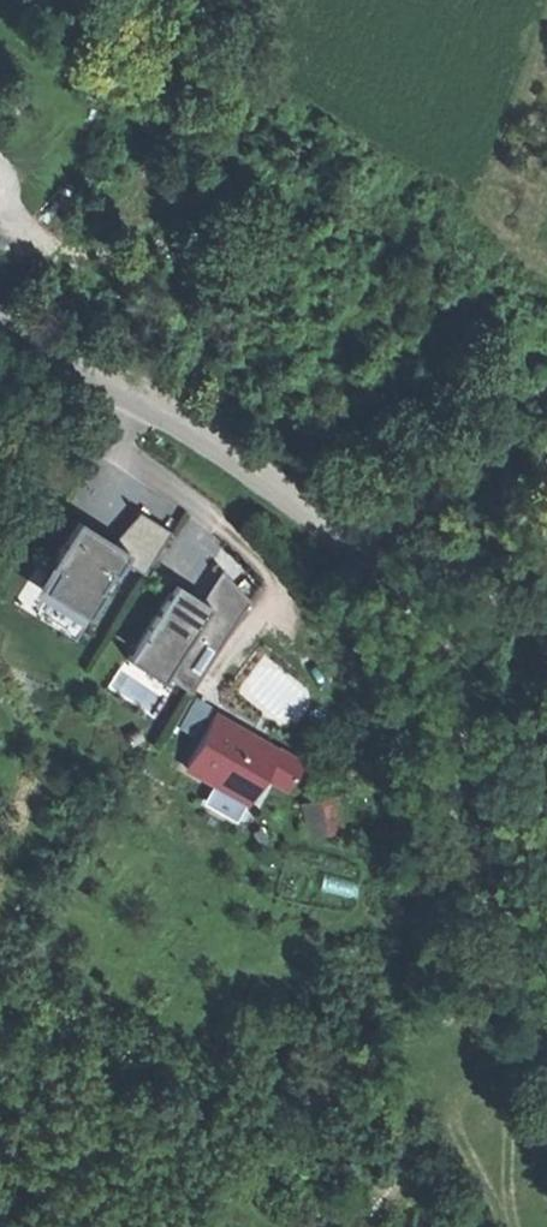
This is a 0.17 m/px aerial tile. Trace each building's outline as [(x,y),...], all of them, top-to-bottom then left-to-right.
[(106,612),(166,658),(204,609),(177,588),(145,563),(106,612)] [(195,691),(181,722),(198,730),(212,699),(195,691)] [(234,792),(239,782),(254,791),(278,750),(218,714),(187,764),(234,792)] [(254,791),(239,782),(234,792),(248,801),(254,791)] [(305,797),(308,833),(346,829),(342,793),(305,797)]
